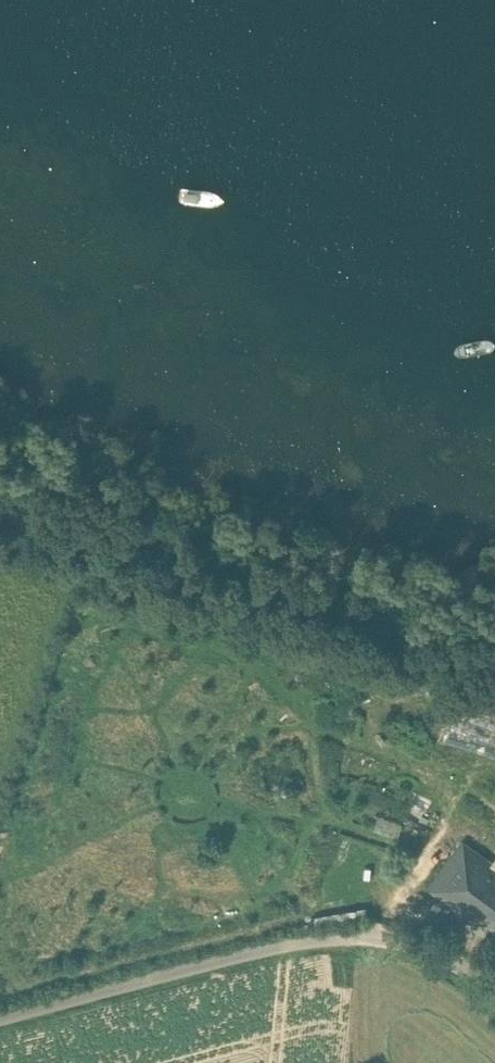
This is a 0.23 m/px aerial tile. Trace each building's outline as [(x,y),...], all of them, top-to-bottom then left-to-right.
[(494,726),(494,706),(475,705),(474,721),(481,722),(481,725),(494,726)] [(429,886),(494,933),(494,864),(462,839),(441,868),(429,886)]
